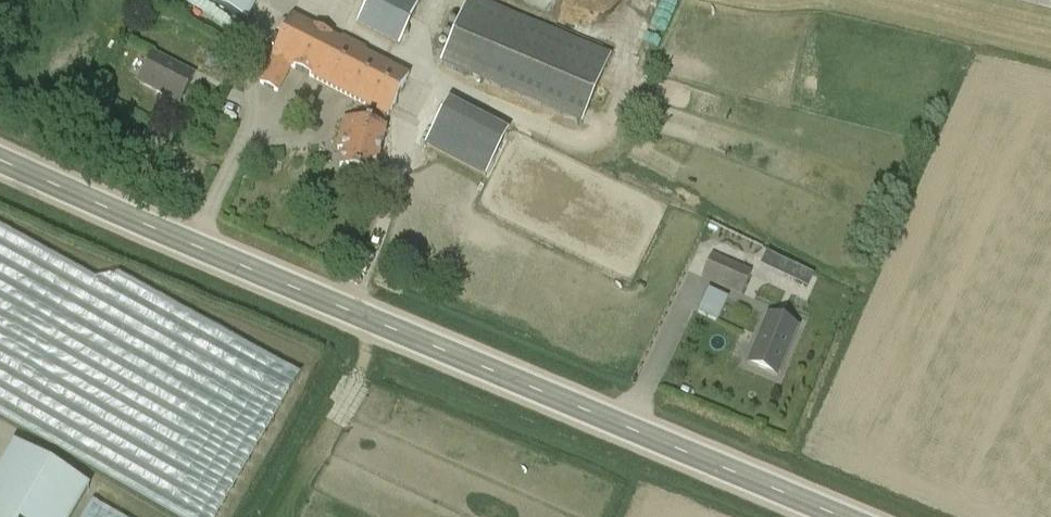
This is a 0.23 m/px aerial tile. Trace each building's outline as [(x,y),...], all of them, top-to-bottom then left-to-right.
[(248,26),(260,0),(195,0),(248,26)] [(357,27),(398,46),(420,0),(369,0),(357,27)] [(440,65),(581,123),(609,55),(476,0),(468,0),(440,65)] [(365,107),(361,122),(344,118),(338,140),(345,142),(339,168),(374,176),(385,127),(384,127),(386,119),(410,74),(365,51),(366,48),(342,36),(340,39),(293,14),(259,85),(278,94),(290,69),(365,107)] [(223,51),(207,55),(210,69),(226,65),(223,51)] [(153,54),(138,82),(178,103),(193,75),(153,54)] [(488,175),(512,127),(449,96),(426,145),(488,175)] [(741,294),(751,272),(711,255),(701,277),(741,294)] [(803,289),(809,275),(770,258),(764,272),(803,289)] [(710,286),(698,311),(719,320),(730,295),(710,286)] [(797,327),(767,315),(747,363),(777,376),(797,327)] [(13,442),(0,465),(0,516),(71,516),(89,488),(13,442)]
